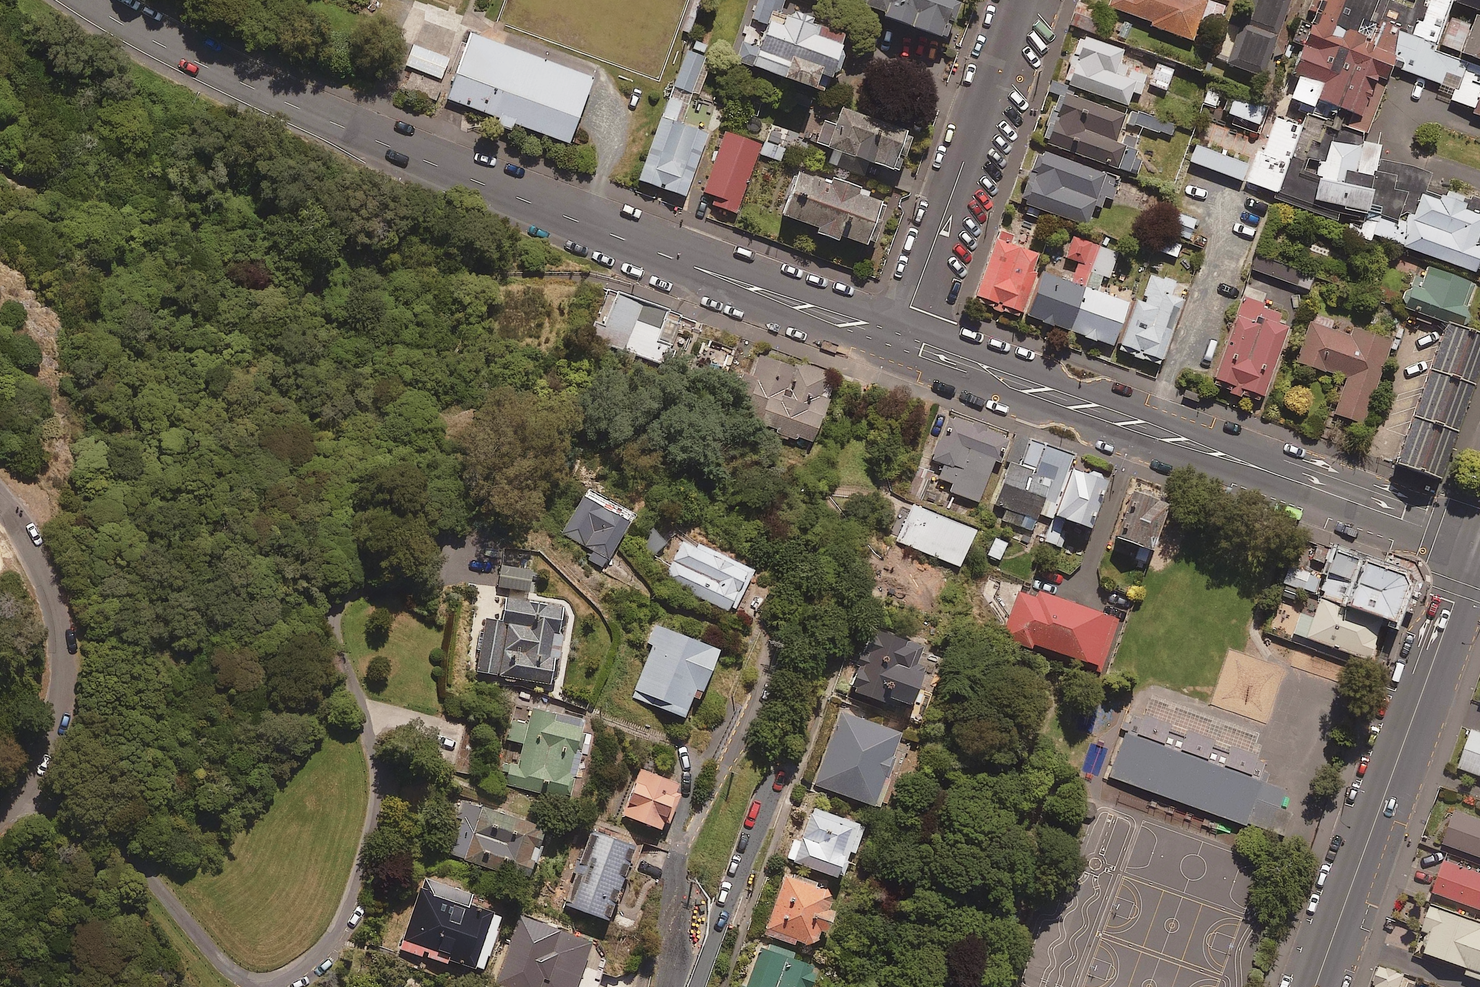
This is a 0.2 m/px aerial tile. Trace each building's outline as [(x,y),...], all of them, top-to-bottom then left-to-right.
[(778,0),(759,0),(738,61),(826,92),(831,77),(833,78),(835,73),(841,71),(846,56),(842,49),(850,25),(778,0)] [(951,28),(960,0),(864,0),(951,28)] [(1116,3),(1218,39),(1232,0),(1117,0),(1116,3)] [(1224,56),(1271,72),(1296,0),(1243,0),(1224,56)] [(1311,15),(1381,43),(1394,49),(1401,30),(1412,0),(1316,0),(1311,15)] [(1457,1),(1479,10),(1479,0),(1457,0),(1457,1)] [(1381,43),(1311,15),(1279,98),(1310,110),(1364,132),(1389,63),(1394,49),(1381,43)] [(1452,17),(1442,45),(1479,59),(1479,16),(1477,15),(1473,25),(1452,17)] [(1466,61),(1401,30),(1394,49),(1389,63),(1455,89),(1466,61)] [(1159,56),(1085,31),(1069,79),(1142,104),(1159,56)] [(595,77),(472,32),(447,99),(571,144),(595,77)] [(405,65),(442,79),(450,58),(413,44),(405,65)] [(706,57),(688,51),(675,86),(700,95),(708,72),(702,69),(706,57)] [(1455,89),(1452,98),(1459,101),(1474,107),(1479,91),(1479,67),(1466,61),(1455,89)] [(441,84),(413,74),(407,89),(435,99),(441,84)] [(1164,112),(1060,81),(1042,138),(1146,170),(1164,112)] [(1232,122),(1258,131),(1268,99),(1235,88),(1227,112),(1234,114),(1232,122)] [(1474,107),(1472,112),(1479,115),(1479,91),(1474,107)] [(910,131),(843,107),(837,124),(825,120),(817,143),(835,149),(830,162),(864,174),(869,160),(900,171),(904,159),(900,158),(901,155),(908,157),(915,137),(908,135),(910,131)] [(1275,196),(1407,248),(1424,189),(1431,173),(1378,159),(1386,141),(1364,132),(1310,110),(1275,196)] [(1274,191),(1300,125),(1275,116),(1262,151),(1256,149),(1244,180),(1274,191)] [(708,133),(660,117),(639,180),(687,196),(708,133)] [(762,146),(726,133),(704,193),(715,197),(714,204),(737,213),(762,146)] [(1248,163),(1196,143),(1189,159),(1241,180),(1248,163)] [(1131,171),(1038,145),(1022,201),(1114,228),(1131,171)] [(831,183),(799,171),(784,214),(822,227),(820,233),(840,240),(842,235),(869,245),(870,240),(876,242),(884,221),(882,220),(888,205),(884,203),(885,200),(871,196),(873,191),(834,177),(831,183)] [(1479,270),(1479,206),(1424,189),(1407,248),(1479,270)] [(1195,219),(1171,211),(1165,230),(1188,238),(1195,219)] [(1054,239),(1006,223),(982,299),(1030,314),(1054,239)] [(1181,244),(1159,235),(1154,248),(1175,257),(1181,244)] [(1259,252),(1253,268),(1292,283),(1298,266),(1259,252)] [(1479,298),(1479,279),(1422,261),(1410,299),(1474,319),(1479,298)] [(1087,279),(1050,265),(1032,309),(1069,323),(1087,279)] [(1200,284),(1150,268),(1126,344),(1176,359),(1200,284)] [(1134,296),(1087,279),(1070,325),(1118,342),(1134,296)] [(1266,294),(1249,287),(1215,380),(1266,398),(1292,327),(1280,323),(1284,313),(1265,307),(1266,303),(1263,302),(1266,294)] [(682,316),(604,288),(587,338),(665,365),(682,316)] [(1351,335),(1311,322),(1297,361),(1347,378),(1334,415),(1365,425),(1394,342),(1353,328),(1351,335)] [(1392,463),(1437,480),(1479,366),(1479,335),(1445,322),(1392,463)] [(733,356),(707,345),(693,379),(719,390),(733,356)] [(793,366),(759,353),(751,376),(744,373),(737,391),(751,396),(743,417),(811,442),(835,376),(794,361),(793,366)] [(1002,432),(946,413),(931,458),(945,463),(940,478),(952,483),(949,491),(979,501),(1002,432)] [(1071,455),(1030,441),(1021,466),(1009,462),(995,504),(1008,509),(1004,522),(1033,532),(1040,511),(1056,517),(1074,467),(1068,465),(1071,455)] [(1107,478),(1074,467),(1056,517),(1090,528),(1107,478)] [(632,512),(585,487),(561,533),(591,549),(586,558),(602,567),(632,512)] [(1168,501),(1130,488),(1114,535),(1152,548),(1168,501)] [(976,530),(912,504),(896,542),(960,569),(976,530)] [(752,569),(684,537),(663,580),(731,612),(752,569)] [(1400,572),(1333,550),(1317,598),(1382,619),(1390,622),(1404,584),(1400,572)] [(956,579),(893,552),(877,590),(940,617),(956,579)] [(531,568),(500,565),(498,587),(529,590),(531,568)] [(1286,565),(1280,582),(1317,595),(1322,578),(1286,565)] [(1117,626),(1023,590),(1004,638),(1033,649),(1035,644),(1101,669),(1117,626)] [(561,605),(505,597),(502,621),(485,618),(477,673),(549,683),(552,661),(558,661),(562,634),(557,633),(561,605)] [(1382,619),(1317,598),(1304,638),(1368,659),(1382,619)] [(716,646),(653,623),(646,642),(652,645),(632,698),(683,716),(690,695),(697,698),(716,646)] [(919,643),(869,626),(848,688),(883,700),(885,695),(908,703),(921,663),(914,661),(919,643)] [(584,720),(531,707),(527,723),(512,719),(506,739),(521,743),(516,764),(506,761),(500,782),(564,799),(584,720)] [(901,732),(841,712),(817,786),(877,805),(901,732)] [(1306,790),(1134,729),(1115,780),(1287,842),(1306,790)] [(1469,763),(1479,767),(1479,735),(1469,763)] [(679,784),(640,768),(622,814),(661,829),(679,784)] [(544,824),(461,801),(446,855),(529,878),(544,824)] [(1469,806),(1456,840),(1479,849),(1479,810),(1469,806)] [(856,823),(812,808),(805,828),(800,826),(788,860),(837,877),(856,823)] [(633,846),(590,829),(562,902),(605,918),(633,846)] [(1459,854),(1446,887),(1479,900),(1479,862),(1459,854)] [(830,891),(784,875),(764,933),(816,952),(831,909),(824,906),(830,891)] [(503,902),(423,877),(400,948),(445,962),(446,958),(481,969),(503,902)] [(1451,905),(1434,947),(1479,965),(1479,916),(1451,905)] [(760,941),(745,986),(806,986),(815,959),(760,941)] [(1392,967),(1385,986),(1414,986),(1418,977),(1392,967)]
